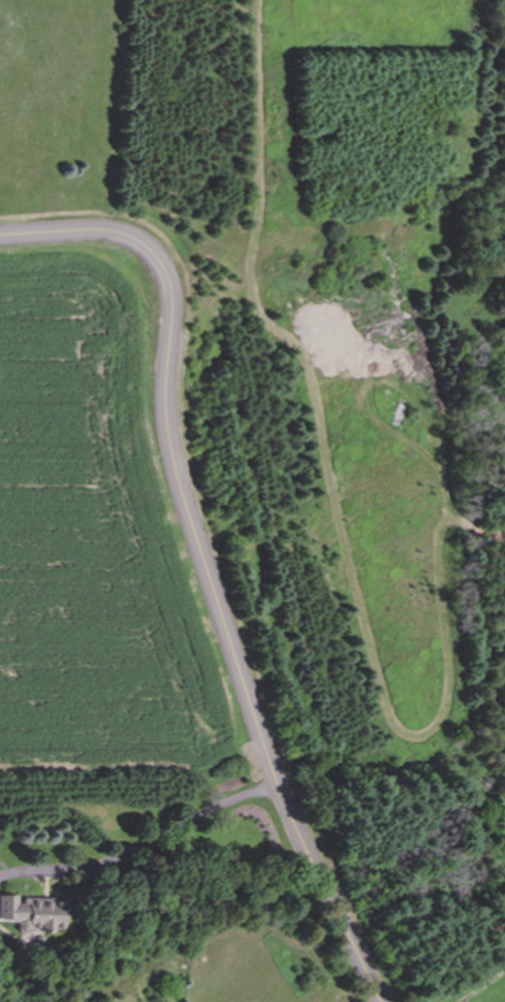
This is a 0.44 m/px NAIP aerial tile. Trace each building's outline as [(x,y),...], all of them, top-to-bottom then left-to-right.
[(65,898),(16,899),(16,896),(0,896),(0,920),(18,920),(18,931),(65,931),(65,898)]
